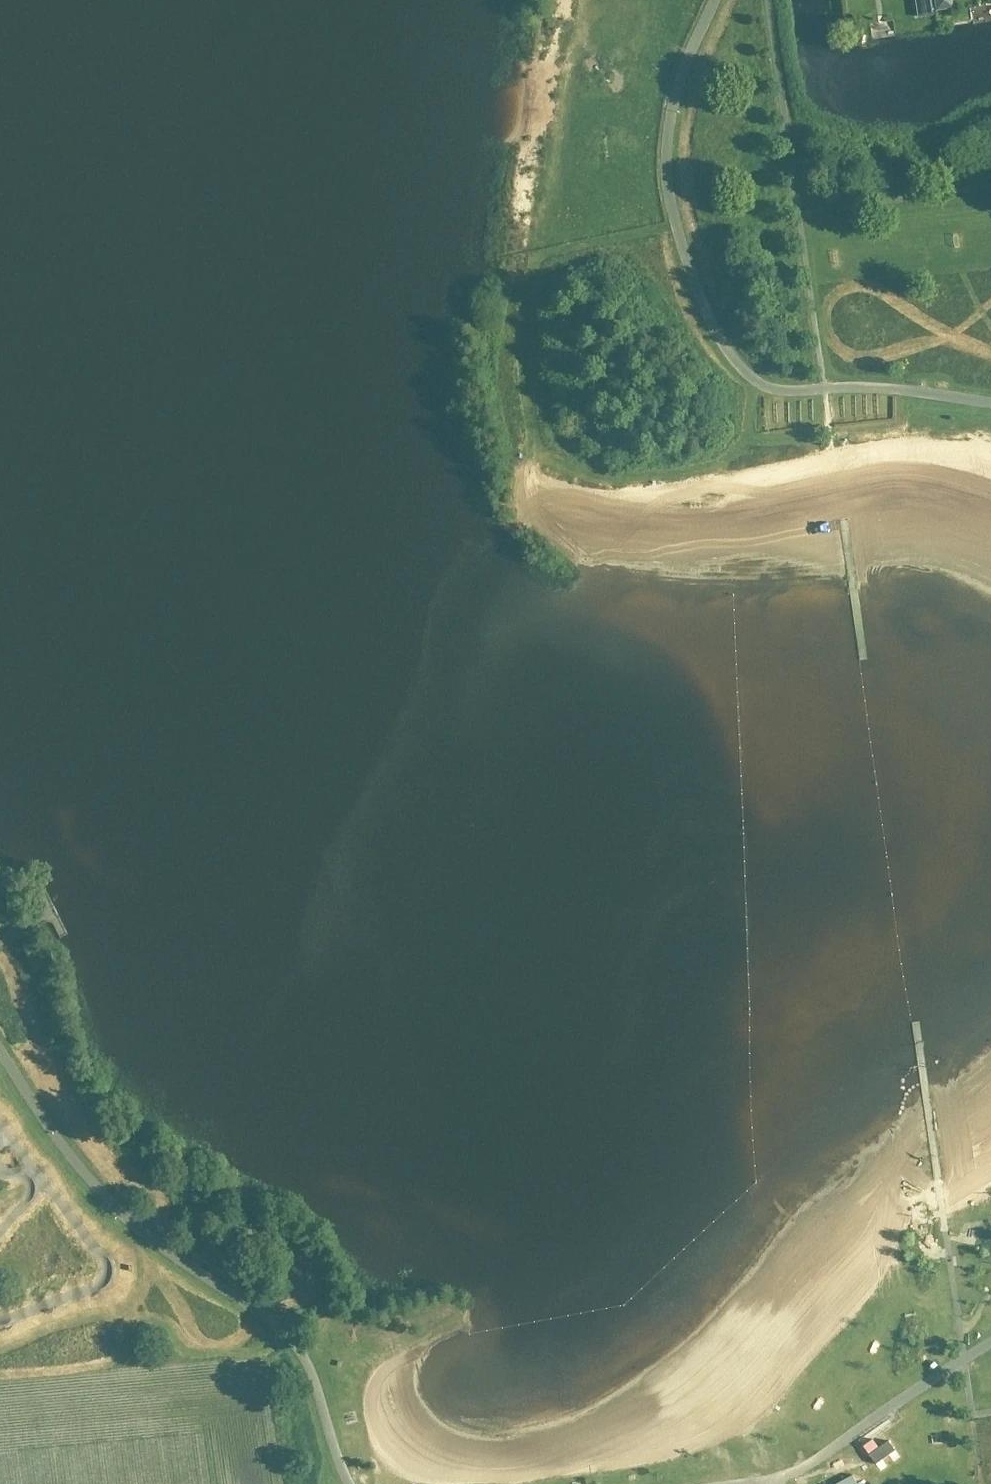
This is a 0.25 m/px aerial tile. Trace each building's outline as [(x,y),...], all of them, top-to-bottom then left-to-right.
[(918,19),(932,16),(930,0),(916,0),(918,19)] [(872,1441),(862,1448),(863,1449),(868,1456),(875,1465),(881,1461),(888,1456),(895,1451),(896,1451),(889,1441),(886,1444),(878,1449),(872,1441)]
